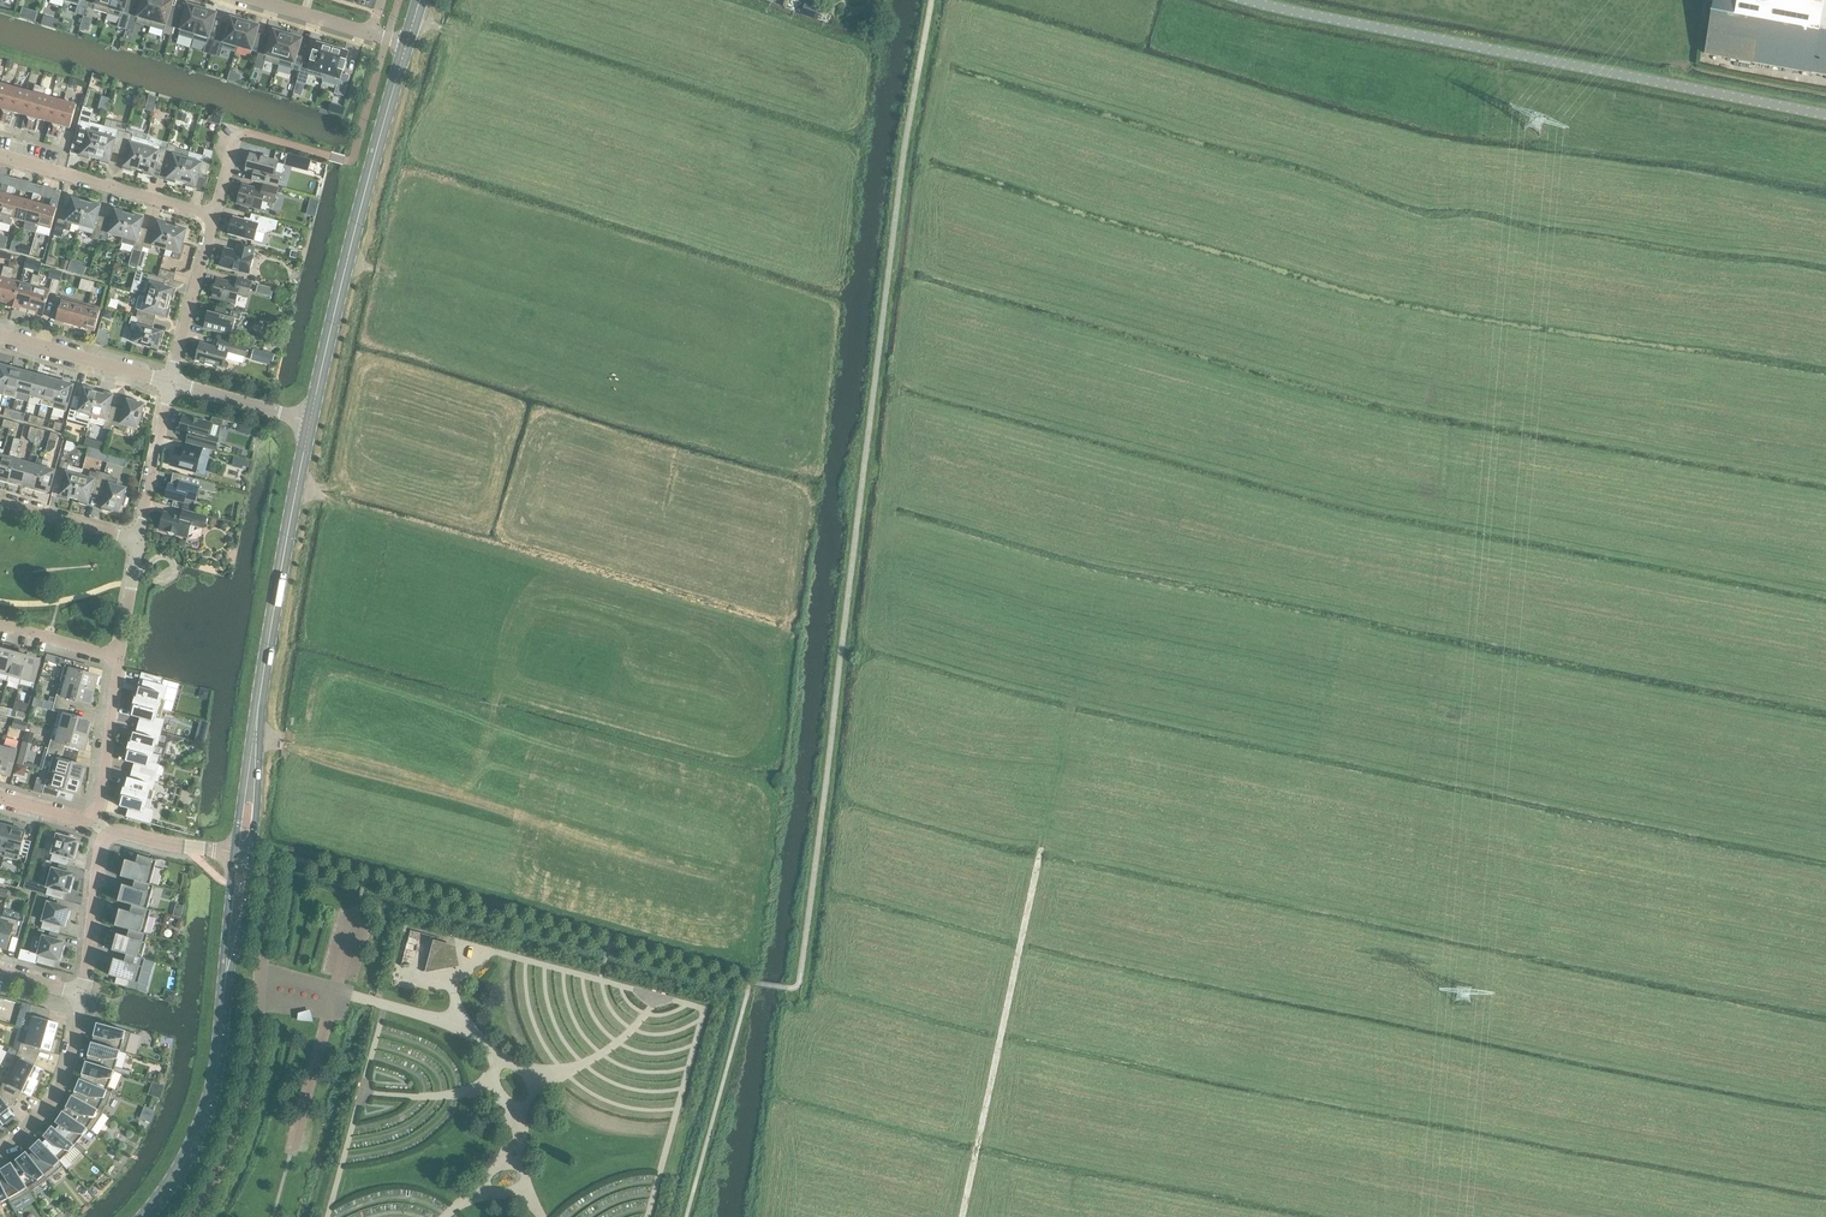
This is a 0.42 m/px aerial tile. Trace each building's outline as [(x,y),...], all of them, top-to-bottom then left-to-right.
[(108,14),(112,0),(89,0),(88,2),(95,4),(94,10),(108,14)] [(108,14),(122,18),(123,13),(131,15),(135,0),(112,0),(108,14)] [(151,27),(159,0),(135,0),(131,15),(138,17),(137,23),(151,27)] [(171,0),(159,0),(151,27),(165,31),(166,25),(174,28),(179,10),(172,7),(174,1),(171,0)] [(1706,54),(1768,65),(1768,64),(1825,75),(1825,0),(1716,0),(1706,54)] [(806,2),(803,11),(802,14),(817,19),(818,17),(821,8),(806,2)] [(827,4),(825,11),(833,14),(834,9),(832,5),(827,4)] [(186,12),(179,10),(174,28),(181,30),(179,35),(193,40),(202,9),(188,5),(186,12)] [(202,9),(193,40),(207,44),(209,38),(216,40),(222,22),(215,20),(216,14),(202,9)] [(56,29),(58,20),(44,16),(42,25),(56,29)] [(80,29),(89,31),(93,19),(84,16),(80,29)] [(229,25),(222,22),(216,40),(224,43),(222,48),(236,52),(238,47),(245,22),(231,18),(229,25)] [(238,47),(259,53),(265,35),(257,33),(259,26),(245,22),(238,47)] [(272,37),(265,35),(259,53),(267,55),(265,61),(279,65),(288,35),(274,31),(272,37)] [(302,39),(288,35),(279,65),(293,69),(295,64),(302,66),(303,63),(308,48),(300,46),(302,39)] [(302,66),(297,83),(306,85),(309,74),(323,78),(322,81),(323,81),(333,46),(322,43),(321,45),(318,44),(315,52),(314,52),(311,61),(312,62),(311,65),(303,63),(302,66)] [(344,50),(333,46),(323,81),(337,85),(334,94),(344,97),(350,76),(341,73),(342,71),(344,71),(347,62),(345,61),(348,53),(344,52),(344,50)] [(14,63),(8,61),(6,68),(12,70),(14,63)] [(4,123),(14,88),(1,84),(0,89),(0,123),(2,123),(4,123)] [(27,130),(29,130),(41,87),(36,85),(33,93),(26,91),(20,114),(25,116),(22,129),(27,130)] [(40,120),(45,121),(51,98),(45,96),(46,88),(41,87),(29,130),(30,131),(35,133),(40,120)] [(15,113),(20,114),(26,91),(14,88),(4,123),(5,124),(10,126),(15,113)] [(158,98),(150,96),(148,102),(156,105),(158,98)] [(111,99),(102,97),(98,109),(108,112),(111,99)] [(52,137),(54,137),(64,102),(51,98),(45,121),(50,123),(47,136),(52,137)] [(64,102),(54,137),(55,138),(60,140),(65,127),(70,128),(77,105),(64,102)] [(90,157),(95,158),(102,135),(94,133),(95,127),(89,125),(89,127),(81,125),(77,140),(85,142),(80,157),(89,160),(90,157)] [(113,150),(120,152),(126,132),(104,126),(102,135),(95,158),(100,160),(100,163),(109,165),(113,150)] [(133,169),(138,170),(147,141),(133,137),(134,135),(126,132),(120,152),(128,154),(123,169),(133,172),(133,169)] [(156,162),(164,164),(168,149),(167,149),(160,147),(147,141),(138,170),(143,172),(143,175),(152,177),(156,162)] [(176,181),(181,182),(188,159),(180,157),(182,151),(176,149),(177,147),(169,144),(167,149),(168,149),(164,164),(171,166),(166,181),(176,184),(176,181)] [(188,159),(181,182),(187,184),(186,187),(195,189),(199,174),(207,176),(213,152),(205,149),(203,156),(198,154),(196,161),(188,159)] [(246,171),(254,173),(252,181),(278,187),(281,176),(275,175),(278,161),(270,159),(269,156),(264,155),(262,157),(251,154),(246,171)] [(288,154),(288,156),(285,164),(292,166),(295,158),(295,156),(288,154)] [(15,188),(14,187),(17,179),(11,178),(9,186),(10,187),(7,195),(0,218),(1,218),(1,215),(13,219),(19,198),(13,197),(15,188)] [(13,219),(26,222),(32,202),(36,185),(31,183),(28,192),(33,193),(31,202),(19,198),(13,219)] [(275,202),(278,188),(264,184),(262,191),(242,185),(238,203),(261,209),(263,201),(265,200),(275,202)] [(36,233),(38,226),(44,205),(37,203),(40,194),(39,194),(41,186),(36,185),(32,202),(26,222),(24,229),(36,233)] [(59,200),(61,192),(56,190),(54,199),(53,198),(50,207),(44,205),(38,226),(51,229),(57,209),(59,200)] [(73,223),(80,225),(87,202),(72,198),(69,211),(61,209),(54,236),(62,238),(64,229),(71,230),(73,223)] [(318,207),(319,201),(311,199),(309,205),(318,207)] [(99,240),(101,235),(104,221),(97,219),(101,206),(87,202),(80,225),(79,230),(93,234),(91,238),(99,240)] [(110,233),(123,237),(130,214),(115,210),(112,223),(104,221),(101,235),(109,238),(110,233)] [(142,252),(144,247),(148,233),(140,231),(144,218),(130,214),(123,237),(137,241),(134,250),(142,252)] [(276,229),(278,221),(263,217),(261,225),(234,217),(229,234),(254,241),(257,231),(265,233),(267,227),(276,229)] [(153,245),(166,249),(173,226),(158,222),(155,235),(148,233),(144,247),(151,250),(153,245)] [(173,226),(166,249),(174,251),(172,258),(179,260),(187,230),(173,226)] [(253,256),(255,248),(240,244),(238,251),(236,252),(225,249),(221,265),(223,266),(224,268),(230,269),(232,268),(249,273),(250,268),(252,267),(254,261),(253,258),(253,257),(253,256)] [(143,252),(140,266),(145,267),(148,254),(143,252)] [(42,263),(27,259),(24,268),(39,272),(42,263)] [(63,260),(61,269),(67,271),(70,262),(63,260)] [(9,268),(4,266),(1,277),(0,276),(0,300),(9,268)] [(13,308),(21,282),(11,279),(13,269),(9,268),(0,300),(0,301),(8,303),(7,306),(13,308)] [(161,269),(158,277),(163,278),(173,281),(175,273),(161,269)] [(60,280),(62,273),(51,270),(49,278),(53,279),(53,278),(60,280)] [(132,293),(141,295),(170,303),(171,298),(174,299),(177,290),(161,285),(163,278),(158,277),(138,271),(132,293)] [(20,307),(29,309),(38,276),(34,274),(31,285),(21,282),(13,308),(20,310),(20,307)] [(38,276),(29,309),(37,312),(36,314),(43,316),(50,293),(56,294),(60,280),(53,278),(50,290),(40,287),(43,277),(38,276)] [(249,296),(252,281),(238,277),(236,284),(217,279),(216,284),(214,285),(212,287),(212,290),(214,292),(213,297),(236,303),(238,295),(240,294),(249,296)] [(82,279),(79,289),(92,293),(95,282),(82,279)] [(258,285),(256,293),(271,297),(273,289),(258,285)] [(139,309),(137,317),(151,321),(153,314),(169,318),(171,309),(168,308),(170,303),(141,295),(138,309),(139,309)] [(57,321),(70,324),(76,301),(63,298),(57,321)] [(70,324),(82,328),(88,305),(76,301),(70,324)] [(88,305),(82,328),(95,331),(101,308),(88,305)] [(248,314),(217,306),(215,314),(208,312),(204,328),(232,335),(233,333),(234,333),(245,318),(242,317),(242,313),(248,314)] [(107,310),(105,318),(113,320),(115,312),(107,310)] [(151,321),(137,317),(132,316),(130,324),(132,324),(131,330),(137,332),(134,342),(157,349),(159,341),(162,342),(165,333),(149,328),(151,321)] [(227,361),(226,361),(228,352),(246,356),(248,348),(219,340),(217,348),(201,343),(196,359),(218,366),(218,367),(225,369),(226,369),(227,368),(228,367),(229,366),(229,365),(229,364),(229,363),(228,363),(228,362),(227,362),(227,361)] [(4,396),(12,368),(0,365),(0,395),(4,396)] [(16,400),(18,392),(24,372),(12,368),(4,396),(16,400)] [(18,392),(31,395),(36,375),(24,372),(18,392)] [(31,395),(43,399),(49,378),(36,375),(31,395)] [(49,378),(43,399),(41,405),(53,408),(61,382),(49,378)] [(74,385),(61,382),(53,408),(66,412),(74,385)] [(91,422),(92,415),(99,392),(94,391),(94,388),(85,386),(81,401),(74,399),(68,418),(76,420),(77,418),(83,420),(91,422)] [(104,428),(111,430),(117,411),(109,409),(114,393),(105,391),(104,394),(99,392),(92,415),(91,422),(105,426),(104,428)] [(117,411),(111,430),(113,426),(120,428),(119,430),(126,432),(127,425),(138,428),(140,422),(143,422),(145,413),(142,412),(144,405),(137,403),(137,400),(128,397),(124,413),(117,411)] [(4,415),(11,417),(13,410),(6,408),(4,415)] [(13,410),(11,417),(22,420),(25,413),(13,410)] [(29,422),(36,424),(38,417),(31,415),(29,422)] [(191,444),(211,450),(215,451),(219,439),(208,436),(212,424),(209,423),(208,421),(206,420),(204,419),(202,419),(200,420),(184,416),(179,432),(189,435),(187,443),(191,444)] [(38,417),(36,424),(43,426),(45,419),(38,417)] [(3,427),(10,429),(12,421),(5,419),(3,427)] [(12,421),(10,429),(17,431),(19,423),(12,421)] [(54,429),(61,431),(63,424),(56,422),(54,429)] [(29,434),(36,436),(38,429),(31,426),(29,434)] [(38,429),(36,436),(43,438),(45,431),(38,429)] [(49,440),(57,442),(59,434),(51,432),(49,440)] [(57,442),(49,440),(46,451),(51,452),(55,448),(57,442)] [(76,444),(67,441),(65,450),(70,452),(74,449),(76,444)] [(101,442),(98,449),(105,451),(107,444),(101,442)] [(211,450),(191,444),(190,449),(187,450),(177,448),(172,465),(196,472),(198,465),(200,465),(202,464),(204,458),(208,459),(211,450)] [(100,460),(108,463),(110,454),(102,451),(100,460)] [(9,484),(17,453),(11,452),(9,458),(2,456),(0,464),(0,477),(0,481),(9,484)] [(20,483),(23,484),(29,463),(22,461),(23,455),(17,453),(9,484),(19,486),(20,483)] [(25,488),(35,491),(44,461),(37,459),(36,465),(29,463),(23,484),(26,485),(25,488)] [(44,461),(35,491),(45,494),(46,490),(50,491),(55,471),(48,469),(50,463),(44,461)] [(70,498),(75,499),(81,476),(83,469),(75,467),(69,466),(70,463),(62,461),(57,480),(64,482),(60,498),(69,500),(70,498)] [(92,490),(100,492),(105,473),(97,471),(96,473),(91,472),(89,478),(81,476),(75,499),(80,500),(79,503),(88,506),(92,490)] [(105,473),(100,492),(107,494),(103,510),(112,512),(113,510),(120,512),(122,505),(125,506),(127,497),(125,496),(127,489),(116,486),(118,479),(112,478),(113,475),(105,473)] [(174,473),(171,485),(170,484),(166,497),(177,500),(178,495),(195,500),(199,487),(216,492),(218,485),(193,478),(185,476),(174,473)] [(160,529),(169,531),(169,533),(171,535),(173,535),(175,535),(176,533),(188,537),(189,534),(191,534),(192,533),(193,531),(195,526),(204,528),(208,516),(184,510),(182,518),(165,513),(160,529)] [(7,682),(15,655),(2,652),(0,660),(0,680),(7,682)] [(73,670),(75,662),(47,654),(45,660),(59,664),(58,666),(64,668),(60,682),(93,691),(94,685),(96,685),(98,677),(92,675),(73,670)] [(7,682),(20,685),(27,659),(15,655),(7,682)] [(27,659),(20,685),(33,689),(34,684),(35,684),(41,662),(27,659)] [(136,692),(133,702),(163,710),(166,701),(163,700),(167,687),(144,681),(140,693),(136,692)] [(50,702),(54,703),(69,707),(71,700),(88,705),(90,705),(92,697),(91,696),(93,691),(60,682),(67,684),(65,691),(58,690),(56,698),(51,697),(50,702)] [(140,719),(138,726),(161,733),(165,720),(161,719),(163,710),(133,702),(131,711),(135,712),(134,717),(140,719)] [(63,721),(61,729),(86,736),(88,730),(89,730),(92,722),(85,720),(86,720),(67,715),(69,707),(54,703),(52,711),(58,713),(57,719),(63,721)] [(0,708),(0,713),(8,715),(9,709),(1,706),(0,708)] [(16,717),(25,719),(26,714),(17,711),(16,717)] [(26,730),(27,724),(14,720),(12,726),(26,730)] [(210,723),(209,723),(201,720),(195,742),(204,744),(208,729),(210,723)] [(130,738),(128,747),(153,754),(155,745),(157,746),(161,733),(138,726),(134,739),(130,738)] [(52,735),(48,749),(63,753),(65,745),(81,750),(84,750),(86,742),(85,742),(86,736),(61,729),(59,737),(52,735)] [(26,735),(24,742),(32,744),(34,737),(26,735)] [(29,753),(32,744),(24,742),(23,742),(21,751),(29,753)] [(0,760),(0,772),(2,773),(2,774),(7,776),(8,774),(11,775),(17,753),(16,753),(17,749),(4,745),(0,760)] [(134,764),(132,771),(160,779),(160,776),(156,775),(159,765),(151,763),(153,754),(128,747),(125,756),(129,757),(128,762),(134,764)] [(52,758),(49,772),(81,781),(82,775),(84,776),(86,767),(79,765),(80,765),(61,760),(63,753),(48,749),(46,756),(52,758)] [(26,767),(18,765),(16,773),(21,775),(25,773),(26,767)] [(125,783),(122,792),(152,800),(154,791),(152,790),(154,781),(159,782),(160,779),(132,771),(128,784),(125,783)] [(81,781),(49,772),(48,772),(55,774),(53,782),(46,780),(42,794),(57,798),(59,791),(76,795),(78,796),(81,787),(79,787),(81,781)] [(152,800),(122,792),(119,802),(123,803),(122,808),(128,809),(126,817),(149,824),(153,810),(149,809),(152,800)] [(4,857),(12,828),(0,825),(0,856),(4,857)] [(12,828),(4,857),(17,861),(19,855),(27,857),(31,842),(23,840),(25,832),(25,833),(26,832),(12,828)] [(70,859),(73,859),(78,841),(57,835),(52,853),(53,854),(50,861),(68,866),(70,859)] [(121,877),(135,881),(153,886),(153,885),(150,884),(156,861),(138,856),(136,864),(125,861),(121,877)] [(63,900),(66,893),(68,893),(70,886),(73,886),(75,877),(73,876),(73,875),(52,869),(47,887),(48,888),(46,895),(63,900)] [(118,902),(132,906),(150,911),(151,910),(147,909),(153,886),(135,881),(133,888),(122,885),(118,902)] [(6,898),(7,896),(8,891),(0,888),(0,896),(6,898)] [(41,929),(59,934),(61,926),(63,927),(65,919),(68,920),(71,911),(68,910),(68,908),(48,903),(42,921),(43,921),(41,929)] [(184,906),(177,904),(173,915),(181,918),(184,906)] [(115,926),(129,930),(148,935),(144,934),(150,911),(132,906),(130,913),(119,910),(115,926)] [(0,921),(0,947),(7,949),(11,936),(18,938),(23,922),(1,916),(0,921)] [(148,935),(129,930),(127,938),(117,935),(112,951),(126,955),(145,960),(145,959),(141,958),(148,935)] [(66,945),(63,944),(64,942),(43,937),(38,955),(39,955),(36,963),(54,968),(56,960),(59,961),(61,953),(64,954),(66,945)] [(457,969),(453,947),(457,948),(434,941),(427,970),(423,971),(456,965),(456,969),(457,969)] [(145,960),(126,955),(124,962),(114,959),(109,976),(117,978),(115,984),(128,987),(130,981),(138,984),(145,960)] [(24,1030),(29,1032),(29,1031),(54,1038),(55,1036),(56,1036),(59,1028),(57,1027),(58,1024),(45,1020),(47,1010),(32,1005),(24,1030)] [(93,1036),(91,1044),(96,1045),(120,1051),(120,1052),(125,1053),(131,1033),(97,1023),(93,1036)] [(21,1043),(19,1051),(34,1057),(37,1049),(50,1052),(51,1049),(53,1049),(55,1041),(54,1040),(54,1038),(29,1031),(29,1032),(26,1045),(21,1043)] [(88,1055),(85,1063),(91,1064),(114,1071),(120,1052),(120,1051),(96,1045),(91,1044),(88,1055)] [(20,1060),(14,1072),(37,1083),(38,1081),(40,1082),(43,1074),(42,1074),(44,1070),(31,1064),(34,1057),(19,1051),(16,1057),(20,1060)] [(82,1074),(79,1080),(84,1082),(85,1082),(106,1091),(107,1090),(112,1078),(114,1071),(91,1064),(85,1063),(82,1074)] [(10,1070),(1,1088),(13,1099),(18,1090),(31,1096),(32,1094),(34,1094),(38,1086),(36,1086),(37,1083),(14,1072),(10,1070)] [(75,1091),(72,1097),(76,1099),(77,1099),(102,1113),(103,1112),(112,1093),(107,1090),(106,1091),(85,1082),(84,1082),(79,1080),(75,1091)] [(3,1126),(5,1124),(6,1125),(13,1120),(12,1119),(15,1116),(6,1105),(13,1099),(1,1088),(0,1089),(0,1121),(3,1126)] [(66,1107),(62,1112),(67,1115),(87,1129),(86,1130),(91,1132),(102,1113),(77,1099),(76,1099),(72,1097),(66,1107)] [(55,1122),(51,1127),(55,1131),(56,1130),(74,1146),(75,1146),(86,1130),(87,1129),(67,1115),(62,1112),(55,1122)] [(72,1164),(65,1156),(74,1146),(56,1130),(55,1131),(51,1127),(44,1136),(39,1141),(43,1144),(60,1162),(67,1169),(72,1164)] [(30,1149),(25,1153),(29,1157),(44,1176),(45,1176),(60,1162),(43,1144),(39,1141),(30,1149)] [(16,1160),(11,1164),(13,1168),(14,1168),(30,1193),(30,1192),(42,1185),(48,1180),(45,1176),(44,1176),(29,1157),(25,1153),(16,1160)] [(0,1170),(0,1182),(8,1199),(10,1204),(23,1197),(26,1195),(30,1193),(14,1168),(13,1168),(11,1164),(0,1170)] [(8,1199),(0,1182),(0,1203),(8,1199)]
